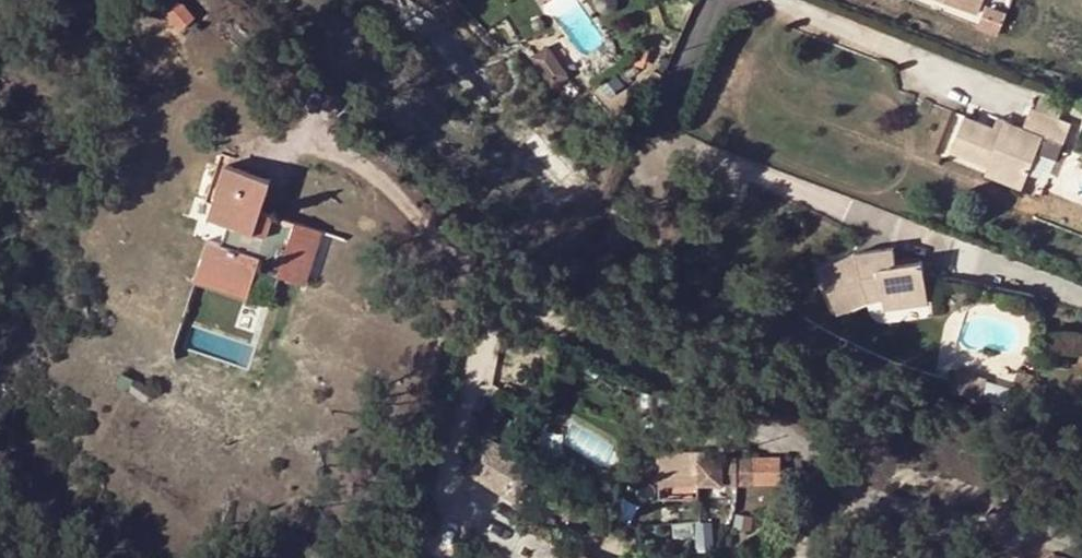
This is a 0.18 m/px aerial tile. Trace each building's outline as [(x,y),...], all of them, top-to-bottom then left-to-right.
[(182,0),(179,0),(163,13),(175,27),(193,13),(182,0)] [(545,45),(543,46),(529,55),(527,57),(527,58),(551,90),(568,77),(547,47),(546,45),(545,45)] [(1023,118),(1006,111),(1002,123),(988,119),(965,110),(952,146),(991,160),(994,153),(1030,166),(1044,129),(1065,135),(1071,115),(1030,99),(1023,118)] [(1002,123),(1006,111),(994,107),(988,119),(1002,123)] [(994,153),(991,160),(986,171),(1022,185),(1030,166),(994,153)] [(207,238),(199,267),(253,285),(262,257),(282,262),(278,275),(305,284),(324,233),(262,212),(273,179),(226,165),(211,216),(228,222),(220,242),(207,238)] [(882,289),(925,281),(922,252),(896,257),(895,244),(857,247),(819,264),(838,306),(859,295),(882,289)] [(253,285),(199,267),(194,281),(248,299),(253,285)] [(927,300),(925,281),(882,289),(888,308),(927,300)] [(986,379),(955,370),(949,391),(980,401),(986,379)] [(537,466),(476,430),(463,471),(463,472),(464,473),(513,502),(514,502),(515,502),(517,499),(537,466)] [(722,485),(722,457),(701,458),(702,452),(671,453),(673,486),(698,486),(722,485)] [(777,456),(737,457),(737,485),(779,483),(777,456)] [(737,457),(722,457),(722,485),(737,485),(737,457)] [(571,546),(564,557),(591,557),(571,546)]
